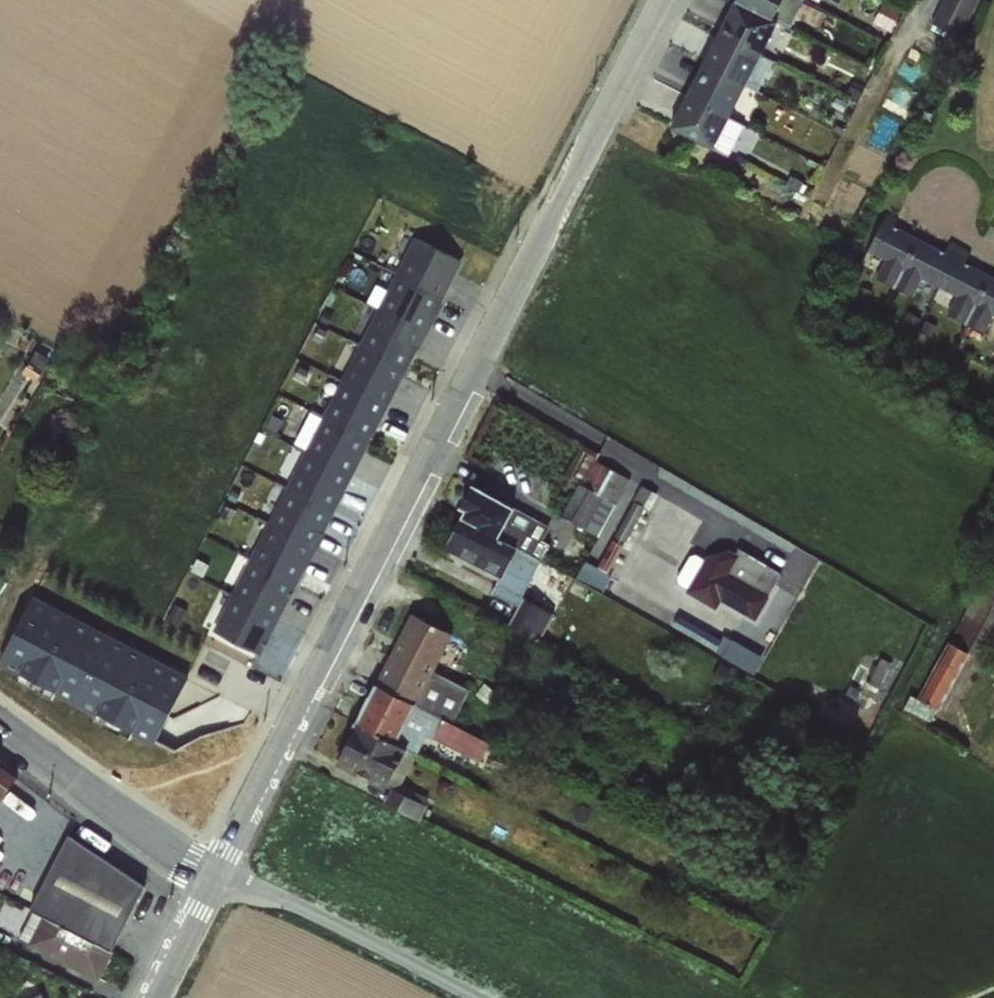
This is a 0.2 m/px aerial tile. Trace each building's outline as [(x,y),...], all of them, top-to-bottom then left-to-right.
[(749,0),(734,0),(721,26),(765,45),(777,21),(772,12),(749,0)] [(777,21),(788,25),(802,0),(801,0),(749,0),(772,12),(777,21)] [(983,0),(945,0),(935,20),(965,35),(983,0)] [(707,53),(751,73),(765,45),(721,26),(707,53)] [(691,83),(735,104),(751,73),(707,53),(691,83)] [(735,104),(691,83),(669,127),(713,147),(735,104)] [(894,288),(918,241),(892,227),(896,221),(885,216),(866,253),(884,262),(876,279),(894,288)] [(443,298),(461,262),(414,239),(396,274),(443,298)] [(918,241),(894,288),(912,298),(921,280),(939,289),(960,248),(950,243),(944,254),(918,241)] [(960,248),(939,289),(956,298),(947,314),(967,324),(989,277),(963,263),(969,253),(960,248)] [(425,334),(443,298),(396,274),(378,310),(425,334)] [(967,324),(984,333),(992,317),(993,319),(993,279),(989,277),(967,324)] [(407,369),(425,334),(378,310),(360,345),(407,369)] [(389,405),(407,369),(360,345),(342,381),(389,405)] [(371,441),(389,405),(342,381),(323,416),(371,441)] [(353,477),(371,441),(323,416),(305,452),(353,477)] [(335,512),(353,477),(305,452),(287,488),(335,512)] [(608,533),(633,472),(592,456),(568,517),(608,533)] [(453,552),(504,576),(497,590),(524,603),(561,523),(542,514),(548,501),(490,474),(453,552)] [(621,572),(658,489),(643,482),(626,520),(613,514),(592,559),(621,572)] [(317,548),(335,512),(287,488),(269,523),(317,548)] [(299,584),(317,548),(269,523),(250,559),(299,584)] [(680,583),(724,604),(726,599),(764,617),(788,569),(733,543),(724,561),(697,548),(680,583)] [(580,575),(606,590),(616,574),(590,558),(580,575)] [(281,619),(299,584),(250,559),(232,594),(281,619)] [(169,740),(201,673),(34,593),(2,660),(169,740)] [(976,593),(954,635),(979,648),(984,638),(993,643),(993,602),(976,593)] [(263,655),(281,619),(232,594),(214,630),(263,655)] [(529,627),(538,601),(526,598),(518,623),(529,627)] [(529,628),(546,637),(560,610),(543,601),(529,628)] [(497,739),(424,706),(460,627),(416,608),(346,763),(401,787),(426,732),(488,759),(497,739)] [(916,710),(933,717),(939,703),(951,708),(975,647),(946,636),(916,710)] [(727,654),(760,671),(769,654),(735,638),(727,654)] [(0,746),(0,809),(30,769),(0,746)] [(431,800),(410,793),(409,797),(397,793),(393,804),(426,815),(431,800)] [(72,837),(25,940),(106,977),(153,875),(72,837)]
